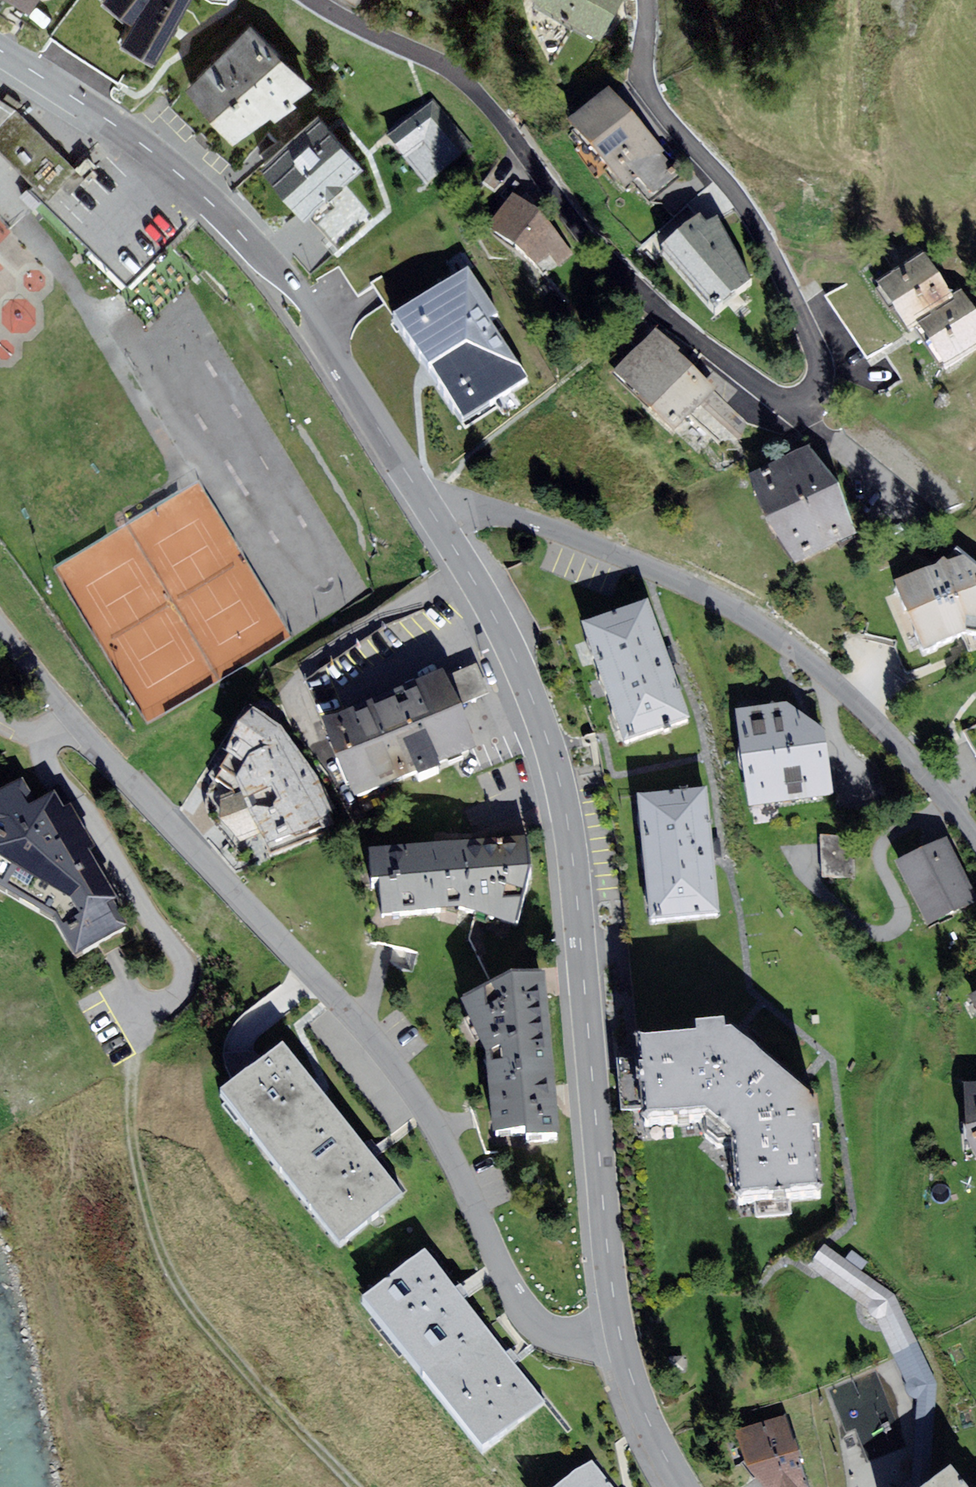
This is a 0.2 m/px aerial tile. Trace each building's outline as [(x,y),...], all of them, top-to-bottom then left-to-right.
[(30,15),(40,0),(6,0),(30,15)] [(176,40),(202,0),(115,0),(176,40)] [(531,2),(600,41),(623,0),(532,0),(531,2)] [(249,29),(186,91),(231,147),(311,90),(249,29)] [(610,94),(567,132),(626,197),(637,187),(654,206),(686,177),(610,94)] [(47,198),(77,170),(17,109),(0,100),(0,152),(47,198)] [(473,147),(433,105),(388,148),(427,190),(473,147)] [(318,119),(260,170),(305,221),(363,170),(318,119)] [(488,238),(535,276),(549,260),(560,269),(574,258),(561,245),(514,198),(488,238)] [(700,221),(662,257),(717,319),(751,287),(719,219),(707,228),(700,221)] [(503,319),(446,232),(371,280),(462,418),(525,376),(492,326),(503,319)] [(896,281),(874,296),(908,344),(917,338),(957,309),(953,303),(917,252),(890,272),(896,281)] [(869,359),(900,338),(895,330),(891,332),(870,301),(862,306),(847,284),(827,298),(869,359)] [(917,338),(946,380),(975,359),(975,319),(961,298),(953,303),(957,309),(917,338)] [(637,412),(672,443),(715,394),(678,362),(681,358),(655,334),(612,383),(641,408),(637,412)] [(766,517),(795,561),(854,532),(839,482),(809,444),(751,474),(766,517)] [(923,648),(965,629),(975,631),(975,561),(957,545),(945,560),(895,579),(923,648)] [(584,627),(627,745),(691,722),(649,604),(584,627)] [(477,662),(447,675),(460,706),(490,694),(477,662)] [(323,717),(356,795),(417,770),(419,775),(442,766),(440,760),(476,745),(460,706),(447,675),(443,667),(323,717)] [(736,708),(750,805),(833,793),(824,729),(786,701),(736,708)] [(271,853),(338,828),(315,773),(282,724),(249,704),(219,762),(237,776),(240,787),(220,796),(220,818),(241,841),(262,834),(271,853)] [(131,931),(116,906),(121,903),(92,855),(97,852),(72,809),(65,812),(57,797),(37,806),(24,784),(0,796),(0,890),(57,922),(77,959),(131,931)] [(650,923),(719,916),(707,792),(638,799),(650,923)] [(823,878),(848,877),(847,835),(822,836),(823,878)] [(897,860),(929,925),(975,901),(975,894),(946,835),(897,860)] [(526,839),(456,844),(461,911),(513,927),(529,876),(526,839)] [(381,917),(461,911),(456,844),(367,850),(369,881),(378,880),(381,917)] [(462,1005),(489,1059),(552,1053),(545,977),(518,979),(462,1005)] [(698,1040),(637,1046),(638,1065),(619,1067),(623,1116),(644,1114),(645,1126),(704,1121),(706,1139),(723,1154),(733,1153),(738,1205),(819,1198),(813,1137),(821,1136),(818,1106),(811,1107),(811,1104),(733,1038),(727,1039),(726,1029),(697,1032),(698,1040)] [(283,1047),(220,1095),(280,1172),(343,1123),(283,1047)] [(559,1139),(552,1053),(489,1059),(496,1138),(526,1135),(527,1142),(559,1139)] [(966,1082),(967,1134),(975,1152),(975,1081),(966,1082)] [(343,1123),(280,1172),(340,1248),(402,1200),(343,1123)] [(825,1244),(809,1265),(868,1308),(869,1313),(873,1317),(877,1319),(907,1381),(905,1390),(913,1398),(917,1398),(912,1477),(899,1486),(931,1486),(937,1382),(896,1294),(861,1271),(868,1262),(852,1250),(845,1259),(825,1244)] [(363,1302),(422,1378),(482,1332),(423,1256),(363,1302)] [(422,1378),(481,1454),(541,1408),(482,1332),(422,1378)] [(786,1414),(737,1429),(748,1465),(763,1486),(808,1486),(786,1414)] [(593,1463),(562,1486),(611,1486),(593,1463)] [(951,1471),(931,1486),(963,1486),(951,1471)]
